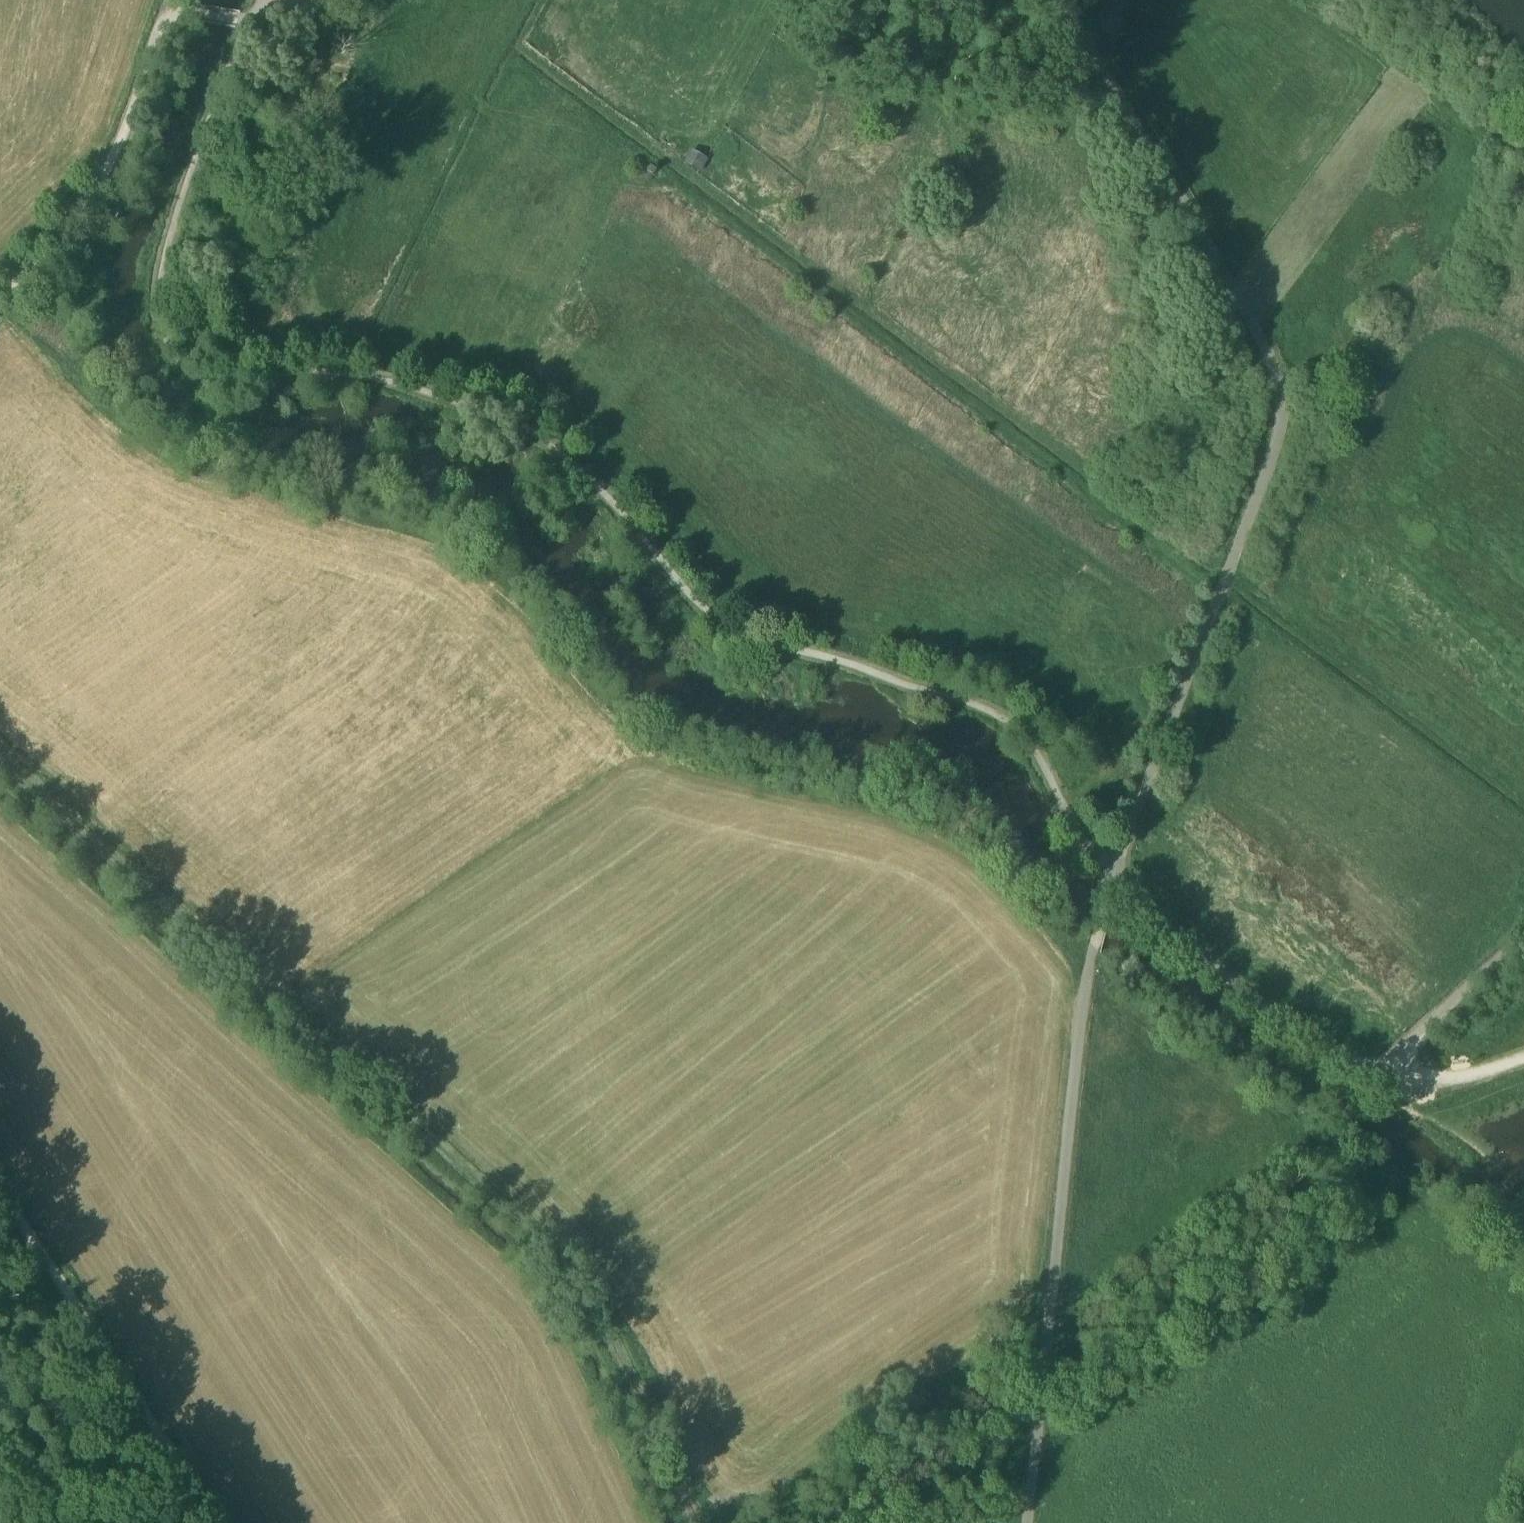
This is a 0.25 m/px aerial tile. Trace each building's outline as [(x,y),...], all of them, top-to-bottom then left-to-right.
[(691,150),(686,162),(702,169),(707,157),(691,150)]
